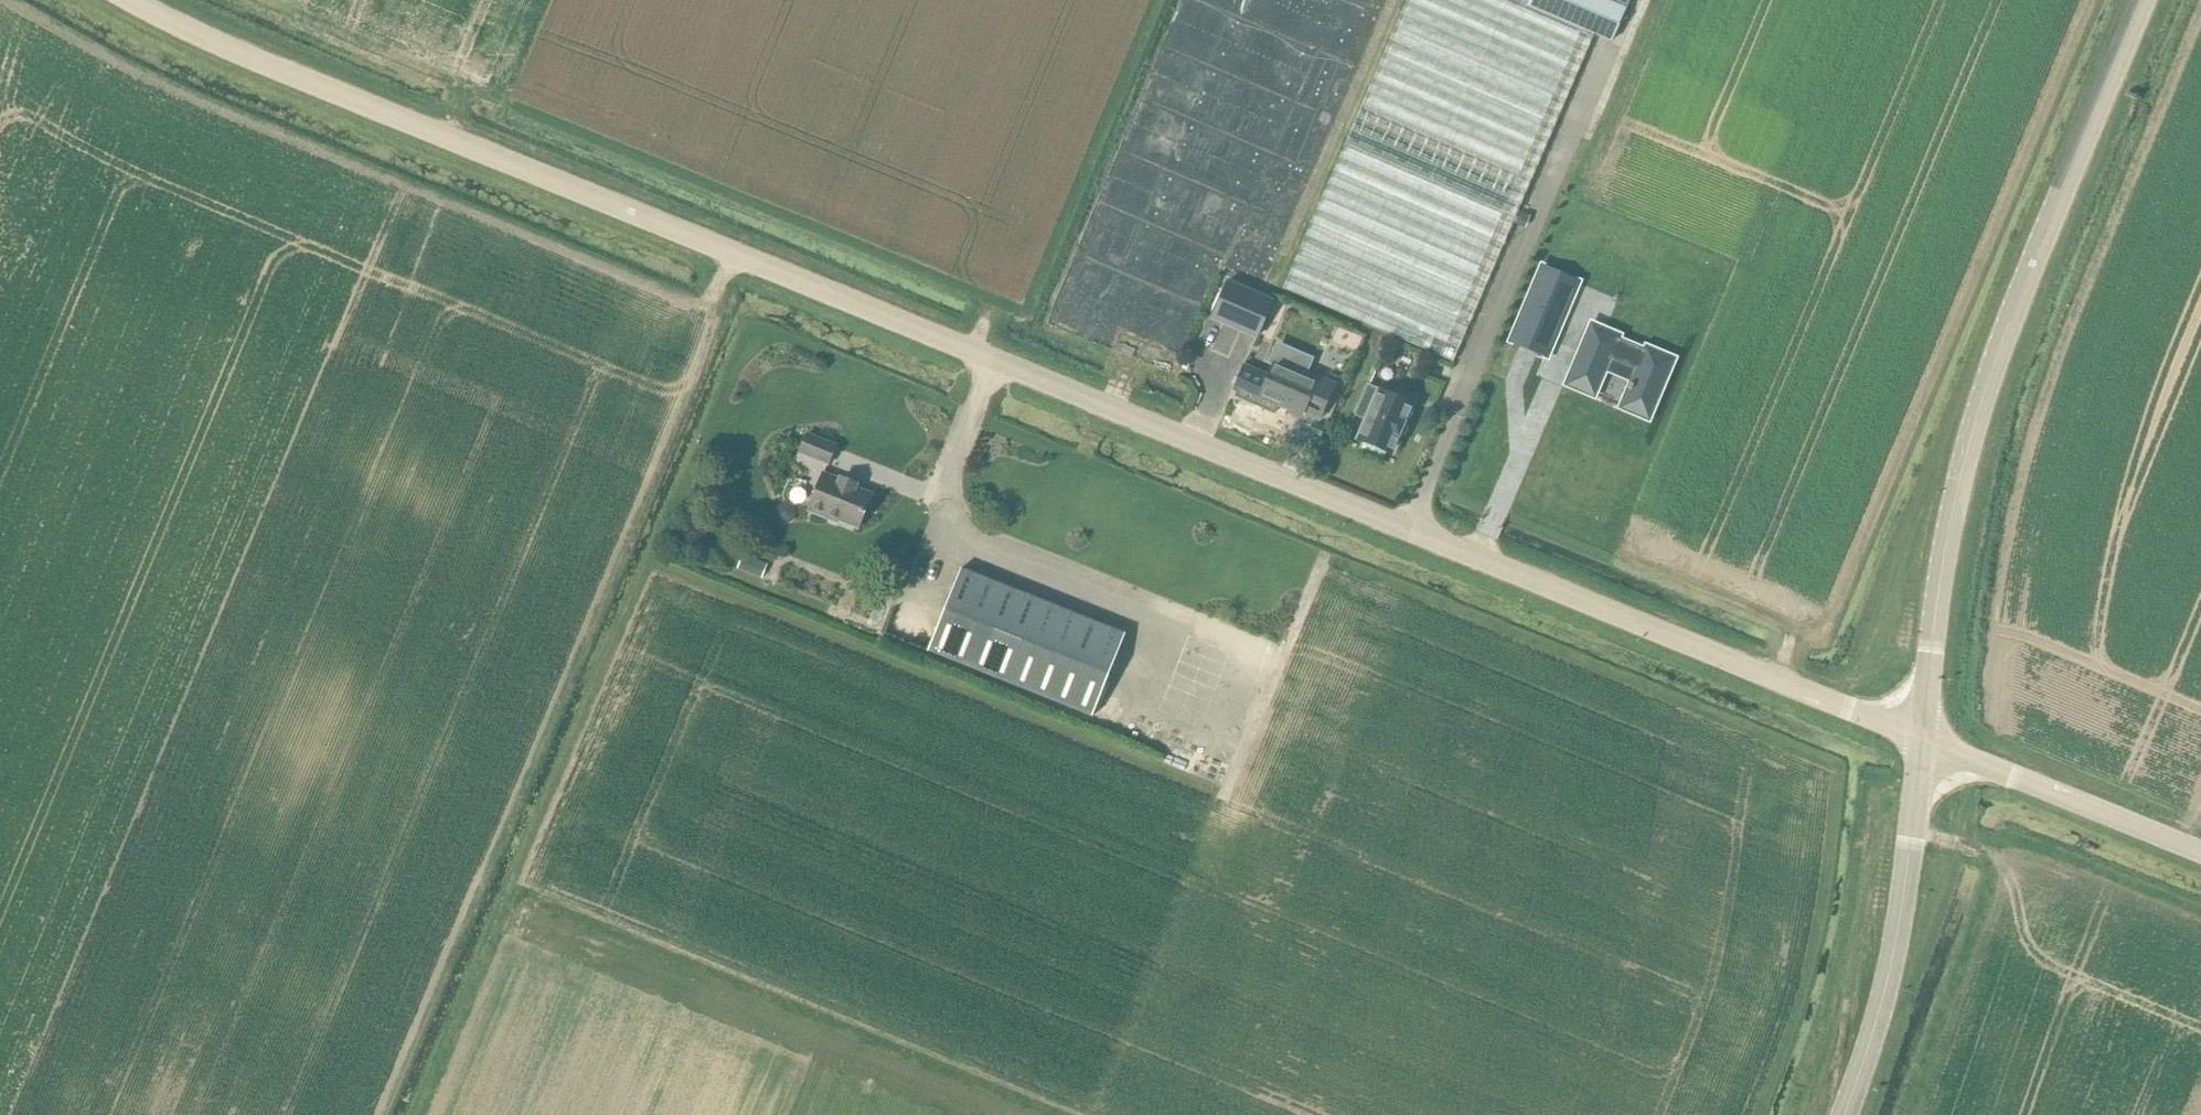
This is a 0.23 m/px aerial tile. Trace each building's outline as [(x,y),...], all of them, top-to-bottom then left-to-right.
[(1282,288),(1453,362),(1592,35),(1611,43),(1630,0),(1407,0),(1282,288)] [(1518,211),(1514,223),(1525,228),(1530,216),(1518,211)] [(1530,284),(1505,343),(1508,344),(1513,346),(1548,361),(1582,281),(1544,265),(1540,263),(1533,279),(1530,284)] [(1212,318),(1258,337),(1274,299),(1227,280),(1212,318)] [(1590,318),(1561,386),(1595,400),(1607,373),(1627,382),(1616,409),(1650,423),(1679,355),(1645,341),(1642,346),(1622,338),(1625,333),(1590,318)] [(1244,365),(1234,387),(1239,389),(1234,400),(1289,422),(1292,413),(1302,416),(1304,411),(1320,418),(1335,385),(1310,374),(1307,372),(1313,359),(1276,342),(1266,364),(1272,366),(1268,376),(1244,365)] [(1369,385),(1356,414),(1367,419),(1358,439),(1363,441),(1362,445),(1384,455),(1386,451),(1391,454),(1412,405),(1369,385)] [(1315,423),(1307,441),(1317,445),(1325,427),(1315,423)] [(828,463),(835,447),(806,436),(800,452),(828,463)] [(839,482),(822,476),(809,508),(826,515),(828,519),(837,522),(840,521),(858,528),(871,495),(854,489),(856,485),(840,478),(839,482)] [(777,520),(785,524),(793,520),(795,513),(793,506),(785,503),(777,505),(774,513),(777,520)] [(761,579),(767,565),(742,555),(737,569),(761,579)] [(1092,716),(1125,634),(961,569),(928,650),(1092,716)] [(1398,955),(1407,959),(1410,952),(1401,948),(1398,955)]
